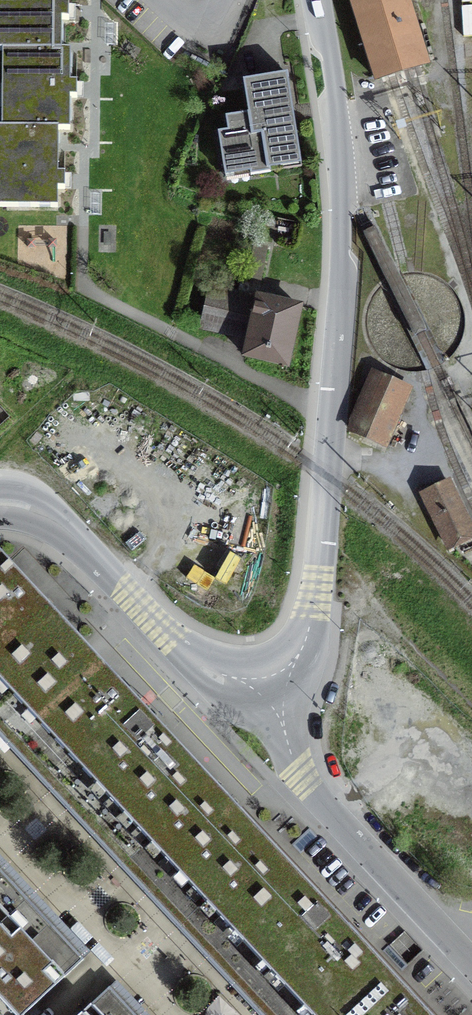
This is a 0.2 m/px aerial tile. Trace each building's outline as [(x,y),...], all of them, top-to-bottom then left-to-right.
[(11,51),(11,127),(0,127),(0,206),(58,206),(59,183),(59,129),(70,129),(71,92),(71,50),(62,50),(62,11),(62,0),(2,0),(2,51),(11,51)] [(427,62),(407,0),(352,0),(377,78),(390,74),(410,68),(427,62)] [(286,73),(243,80),(249,112),(226,116),(228,130),(219,132),(225,167),(249,163),(251,175),(271,172),(269,160),(299,155),(292,109),(286,73)] [(288,365),(300,305),(235,292),(235,293),(213,288),(205,328),(249,337),(245,356),(288,365)] [(351,429),(383,443),(402,400),(407,402),(412,390),(389,380),(375,374),(351,429)] [(423,492),(450,548),(471,538),(471,530),(448,480),(423,492)] [(0,552),(0,735),(18,754),(262,1014),(433,1014),(109,669),(0,552)] [(84,959),(0,869),(0,1014),(23,1014),(84,959)] [(110,987),(80,1014),(137,1014),(110,987)]
